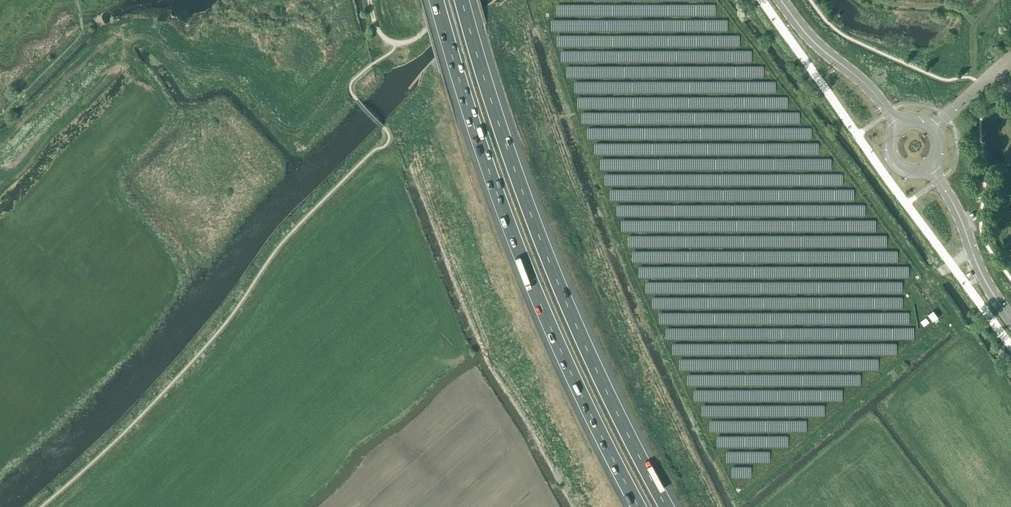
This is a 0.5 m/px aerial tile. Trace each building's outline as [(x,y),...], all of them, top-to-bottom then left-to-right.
[(933,320),(938,317),(933,310),(928,314),(933,320)]
